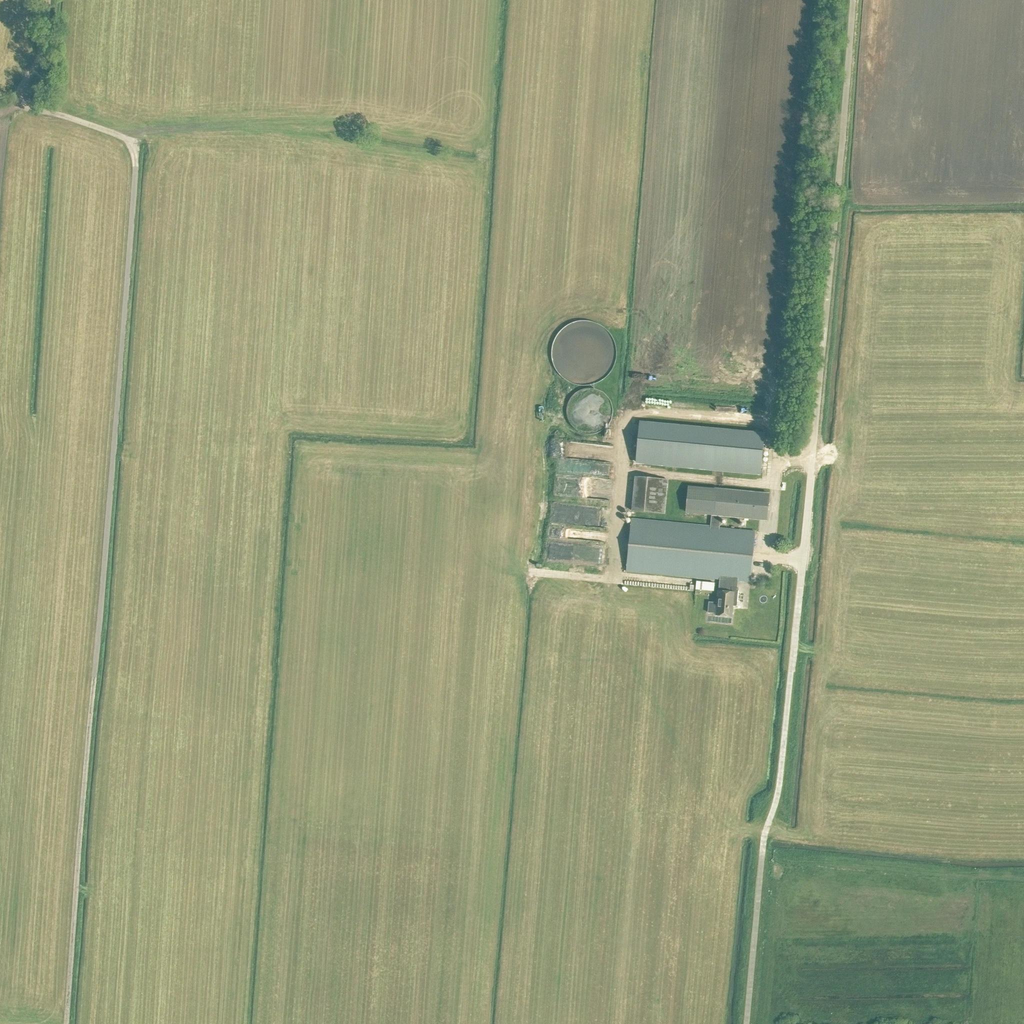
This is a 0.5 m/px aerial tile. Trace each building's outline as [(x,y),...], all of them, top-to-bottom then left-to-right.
[(764,435),(638,423),(634,462),(761,473),(764,435)] [(635,477),(632,511),(664,514),(667,480),(635,477)] [(767,520),(770,495),(688,487),(685,512),(711,514),(710,527),(631,520),(627,570),(720,579),(719,591),(718,591),(717,603),(710,603),(709,612),(716,613),(716,615),(732,617),(734,593),(731,592),(733,580),(750,582),(755,532),(719,528),(720,515),(767,520)] [(698,588),(717,590),(717,581),(699,579),(698,588)]
